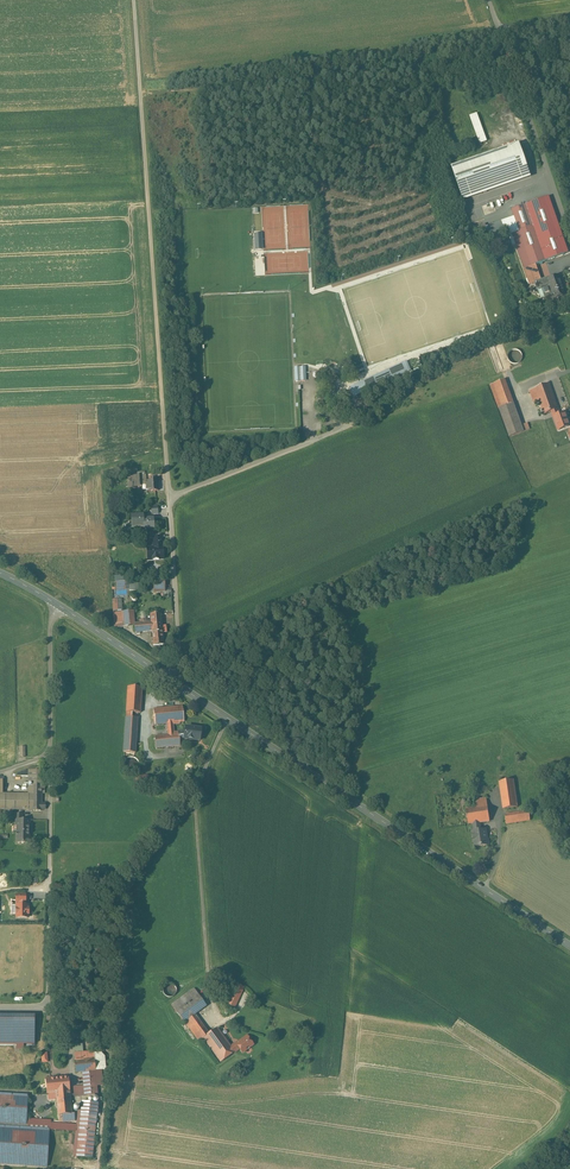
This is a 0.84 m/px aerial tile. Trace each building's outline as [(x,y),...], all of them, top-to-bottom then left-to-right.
[(470,116),(480,144),(487,141),(477,113),(470,116)] [(519,144),(451,167),(463,202),(531,177),(519,144)] [(544,198),(512,209),(514,217),(519,231),(512,233),(512,234),(524,268),(534,265),(564,254),(544,198)] [(514,217),(486,227),(491,241),(512,234),(512,233),(519,231),(514,217)] [(534,265),(524,268),(527,279),(529,278),(531,284),(535,283),(540,281),(534,265)] [(559,276),(550,279),(550,277),(540,281),(535,283),(537,290),(547,286),(550,295),(545,297),(547,304),(552,303),(553,303),(554,304),(559,302),(557,298),(565,295),(559,276)] [(529,330),(523,332),(532,354),(538,352),(529,330)] [(519,358),(522,357),(520,349),(510,351),(513,362),(519,360),(519,358)] [(407,364),(394,368),(395,369),(397,374),(400,373),(409,370),(407,364)] [(304,368),(295,368),(296,381),(305,380),(304,368)] [(395,369),(363,383),(367,390),(401,375),(400,373),(397,374),(395,369)] [(505,379),(490,385),(498,408),(499,408),(513,403),(505,379)] [(548,384),(530,391),(534,404),(539,402),(544,414),(552,411),(557,409),(548,384)] [(521,425),(513,403),(499,408),(509,436),(523,431),(521,425)] [(564,413),(559,415),(557,409),(552,411),(559,430),(569,426),(564,413)] [(527,423),(521,425),(523,431),(530,429),(527,423)] [(141,476),(132,476),(133,487),(142,487),(141,476)] [(157,481),(147,481),(148,488),(146,488),(146,490),(148,490),(148,492),(158,491),(157,481)] [(143,516),(131,517),(132,524),(132,527),(143,527),(143,520),(143,516)] [(143,520),(143,527),(143,530),(154,529),(153,519),(143,520)] [(156,548),(147,549),(148,561),(163,560),(161,538),(155,539),(156,548)] [(164,580),(153,580),(154,585),(154,590),(164,589),(164,580)] [(132,612),(121,613),(122,624),(114,625),(114,627),(133,626),(132,612)] [(160,615),(150,616),(151,623),(135,625),(135,632),(152,631),(153,646),(163,645),(162,633),(161,626),(160,615)] [(142,688),(127,688),(126,712),(140,713),(142,688)] [(168,736),(154,737),(156,748),(179,746),(179,740),(184,739),(185,732),(174,733),(173,725),(179,724),(179,722),(183,722),(182,707),(154,710),(155,725),(167,724),(168,736)] [(126,718),(123,752),(135,753),(137,719),(126,718)] [(201,730),(185,728),(185,732),(184,739),(199,741),(201,730)] [(44,771),(24,771),(17,774),(17,777),(28,777),(28,794),(31,794),(31,787),(42,787),(42,789),(44,789),(44,771)] [(148,775),(136,776),(137,783),(149,782),(148,775)] [(0,780),(0,810),(8,810),(8,801),(31,801),(31,794),(28,794),(2,794),(3,781),(0,780)] [(513,780),(499,782),(503,810),(517,808),(513,780)] [(42,787),(31,787),(31,794),(31,801),(8,801),(8,810),(22,810),(31,811),(41,811),(41,809),(45,809),(45,804),(41,804),(41,789),(42,789),(42,787)] [(486,799),(475,801),(476,808),(487,807),(486,799)] [(476,808),(466,810),(468,825),(473,824),(480,823),(489,821),(487,807),(476,808)] [(529,812),(505,815),(506,824),(530,820),(529,812)] [(22,815),(15,815),(15,826),(16,826),(16,843),(29,843),(29,821),(22,821),(22,815)] [(481,831),(480,823),(473,824),(474,832),(472,832),(475,847),(487,845),(486,840),(487,840),(485,830),(481,831)] [(99,875),(95,875),(95,878),(89,879),(89,883),(99,883),(99,875)] [(26,901),(20,901),(20,906),(11,906),(11,914),(16,914),(16,918),(28,918),(28,915),(29,915),(29,909),(28,909),(28,906),(26,906),(26,901)] [(236,984),(226,1005),(234,1008),(244,987),(236,984)] [(194,989),(171,1005),(175,1011),(198,995),(194,989)] [(198,995),(175,1011),(184,1023),(184,1022),(194,1015),(206,1006),(198,995)] [(0,1013),(0,1045),(17,1046),(26,1046),(35,1046),(35,1014),(0,1013)] [(194,1015),(184,1022),(190,1029),(199,1022),(194,1015)] [(199,1022),(190,1029),(199,1042),(203,1039),(208,1035),(208,1034),(199,1022)] [(230,1047),(216,1029),(208,1034),(208,1035),(203,1039),(214,1054),(218,1059),(220,1062),(233,1054),(233,1053),(234,1053),(230,1047)] [(253,1045),(246,1037),(236,1044),(235,1043),(230,1047),(234,1053),(239,1049),(242,1053),(253,1045)] [(83,1044),(72,1045),(73,1054),(84,1053),(83,1044)] [(84,1053),(73,1054),(74,1062),(94,1060),(94,1054),(93,1052),(84,1053)] [(104,1053),(94,1054),(95,1071),(106,1071),(104,1053)] [(94,1060),(74,1062),(75,1073),(82,1073),(95,1071),(94,1060)] [(95,1071),(82,1073),(83,1086),(84,1096),(97,1095),(96,1086),(103,1085),(101,1071),(95,1072),(95,1071)] [(68,1077),(46,1079),(47,1094),(56,1093),(69,1092),(68,1077)] [(74,1097),(84,1096),(83,1086),(72,1087),(74,1097)] [(69,1092),(56,1093),(58,1116),(71,1114),(69,1092)] [(27,1126),(27,1118),(28,1095),(0,1094),(0,1124),(27,1126)] [(100,1103),(78,1101),(78,1108),(76,1125),(75,1132),(73,1157),(94,1159),(100,1103)] [(71,1114),(58,1116),(59,1123),(75,1121),(74,1114),(71,1114)] [(51,1120),(27,1118),(26,1128),(51,1131),(51,1123),(51,1120)] [(76,1125),(51,1123),(51,1131),(75,1132),(76,1125)] [(0,1126),(0,1165),(47,1168),(49,1130),(26,1128),(0,1126)]
